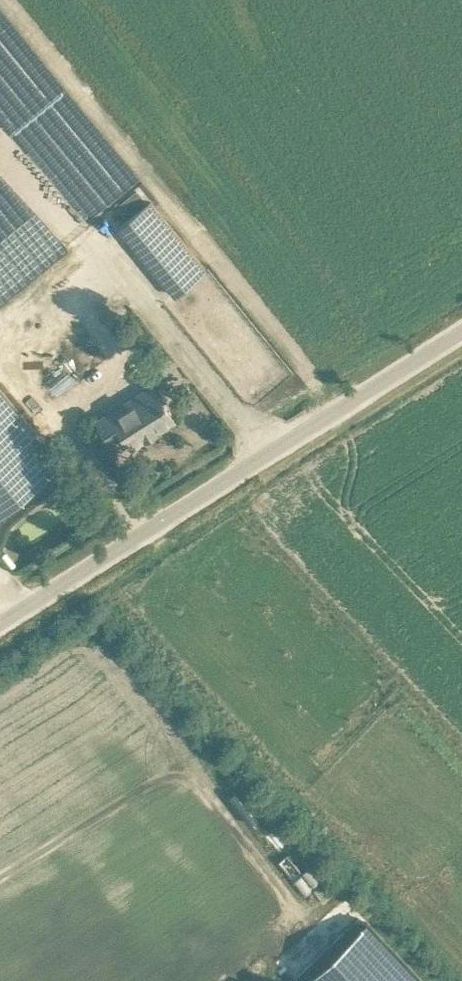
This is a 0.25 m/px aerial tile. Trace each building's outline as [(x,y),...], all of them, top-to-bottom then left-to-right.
[(136,183),(105,208),(176,294),(206,269),(136,183)] [(29,336),(21,342),(26,349),(15,358),(58,415),(111,375),(0,227),(0,297),(29,336)] [(97,420),(102,427),(112,444),(126,435),(132,445),(174,418),(153,385),(97,420)] [(0,388),(0,514),(62,463),(0,388)] [(302,980),(423,980),(366,921),(302,980)]
